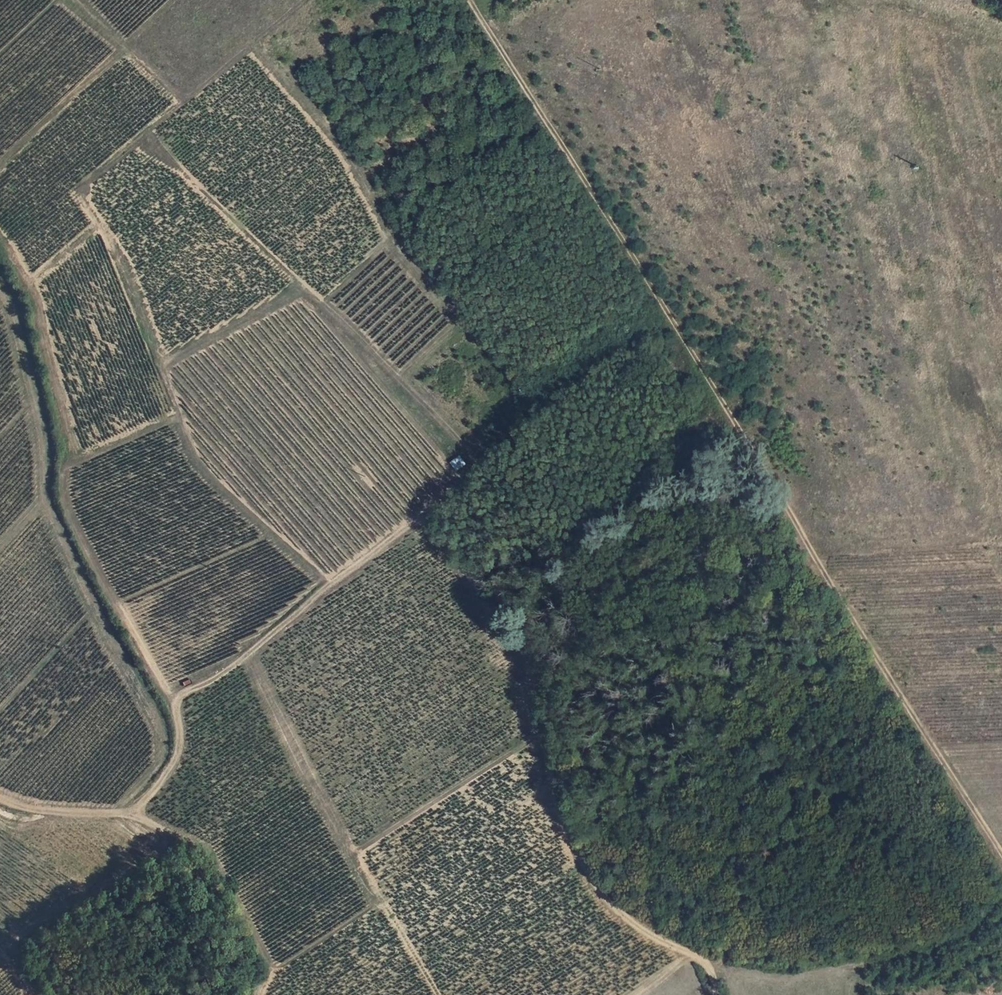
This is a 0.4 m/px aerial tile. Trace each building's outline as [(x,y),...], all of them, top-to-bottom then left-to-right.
[(458,470),(464,464),(457,457),(451,462),(458,470)]
